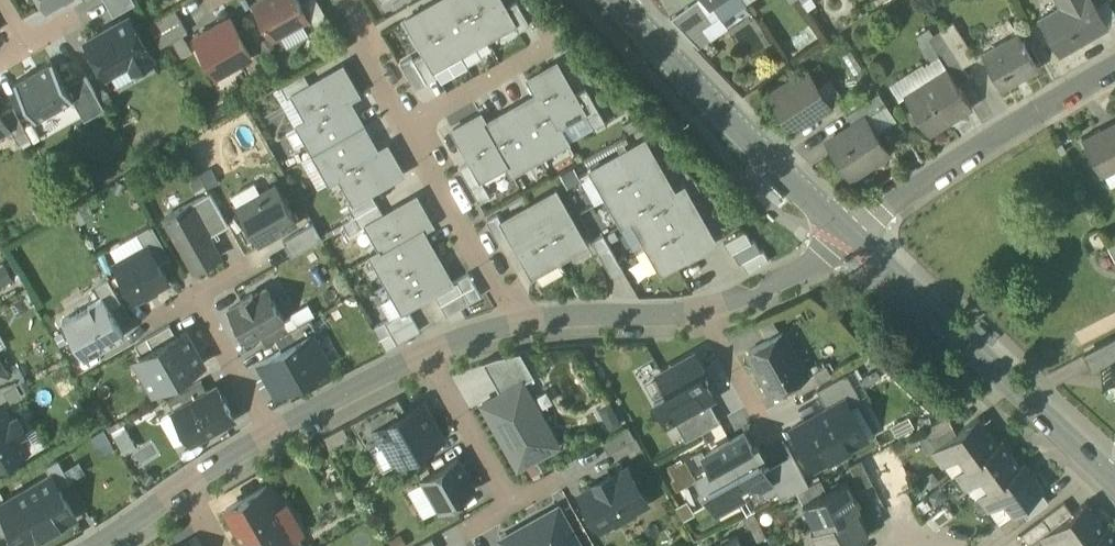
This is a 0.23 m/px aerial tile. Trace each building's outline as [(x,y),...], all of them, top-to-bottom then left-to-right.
[(45,9),(60,0),(40,0),(45,9)] [(113,15),(135,2),(134,0),(104,0),(113,15)] [(272,39),(308,18),(298,0),(261,0),(253,5),(272,39)] [(317,0),(304,0),(301,2),(317,31),(330,24),(317,0)] [(405,19),(424,53),(433,69),(514,23),(505,8),(500,0),(439,0),(405,19)] [(686,5),(701,26),(702,25),(712,19),(699,0),(693,0),(686,5)] [(717,15),(709,2),(707,0),(699,0),(712,19),(717,15)] [(721,20),(745,4),(743,0),(712,0),(709,2),(717,15),(721,20)] [(1058,53),(1108,25),(1095,4),(1093,0),(1064,0),(1065,2),(1037,17),(1058,53)] [(1109,0),(1102,0),(1095,4),(1108,25),(1114,21),(1114,10),(1109,0)] [(516,2),(505,8),(514,23),(518,31),(529,25),(516,2)] [(710,37),(702,25),(701,26),(686,5),(670,16),(697,45),(710,37)] [(148,24),(161,47),(187,32),(174,9),(148,24)] [(702,25),(710,37),(711,38),(726,28),(721,20),(717,15),(712,19),(702,25)] [(128,17),(86,41),(105,75),(128,62),(133,70),(152,59),(128,17)] [(194,38),(216,76),(251,56),(230,18),(194,38)] [(953,22),(939,30),(962,66),(976,58),(953,22)] [(969,77),(962,66),(939,30),(932,34),(928,28),(916,35),(921,43),(928,39),(938,56),(946,68),(947,67),(958,84),(969,77)] [(983,53),(1000,85),(1034,66),(1017,34),(983,53)] [(920,43),(931,60),(938,56),(928,39),(921,43),(920,43)] [(850,50),(841,55),(853,75),(862,69),(850,50)] [(433,69),(424,53),(413,60),(411,56),(399,62),(415,89),(438,76),(433,69)] [(899,98),(904,95),(946,68),(938,56),(931,60),(891,86),(899,98)] [(52,61),(14,82),(35,120),(72,99),(73,99),(65,85),(52,61)] [(574,95),(556,63),(528,79),(537,94),(485,123),(480,114),(452,129),(470,161),(480,178),(506,164),(511,173),(567,142),(558,127),(583,112),(574,95)] [(358,94),(342,66),(310,85),(292,94),(307,120),(297,125),(330,181),(338,176),(353,201),(370,192),(403,173),(387,145),(377,150),(348,100),(358,94)] [(947,67),(946,68),(904,95),(929,133),(972,106),(958,84),(947,67)] [(769,94),(792,129),(829,105),(817,85),(807,70),(769,94)] [(286,98),(292,94),(310,85),(303,73),(280,86),(286,98)] [(84,74),(65,85),(73,99),(72,99),(84,120),(104,108),(84,74)] [(817,85),(829,105),(843,96),(830,77),(817,85)] [(586,89),(574,95),(583,112),(592,128),(593,130),(605,123),(586,89)] [(878,91),(868,98),(846,112),(846,113),(853,124),(864,116),(865,117),(886,103),(878,91)] [(865,117),(875,132),(896,118),(886,103),(865,117)] [(9,128),(18,145),(30,139),(12,107),(1,114),(9,128)] [(9,128),(1,114),(0,112),(0,133),(9,128)] [(558,127),(567,142),(592,128),(583,112),(558,127)] [(827,141),(850,176),(865,166),(887,151),(875,132),(865,117),(864,116),(853,124),(827,141)] [(1114,129),(1114,120),(1100,128),(1103,136),(1112,131),(1114,129)] [(1114,167),(1114,137),(1112,131),(1103,136),(1100,128),(1081,137),(1101,174),(1103,173),(1114,167)] [(644,140),(591,170),(592,174),(606,198),(622,225),(631,220),(645,244),(661,272),(715,242),(684,187),(674,192),(644,140)] [(480,178),(470,161),(459,168),(479,202),(490,196),(480,178)] [(574,166),(559,174),(567,188),(581,179),(574,166)] [(1103,173),(1110,186),(1114,183),(1114,167),(1103,173)] [(606,198),(592,174),(580,180),(594,205),(606,198)] [(277,185),(238,207),(257,242),(296,220),(277,185)] [(555,190),(501,221),(510,236),(532,274),(585,244),(555,190)] [(209,192),(190,203),(209,235),(216,231),(203,207),(214,201),(209,192)] [(366,224),(383,215),(370,192),(353,201),(347,205),(354,216),(342,223),(349,234),(366,224)] [(431,224),(416,196),(383,215),(366,224),(381,250),(371,255),(402,310),(407,307),(433,292),(452,282),(422,230),(431,224)] [(203,207),(216,231),(228,225),(214,201),(203,207)] [(220,255),(209,235),(190,203),(190,202),(185,205),(184,205),(168,214),(169,214),(163,217),(193,270),(220,255)] [(497,213),(486,220),(499,243),(510,236),(501,221),(497,213)] [(631,220),(622,225),(619,227),(632,250),(645,244),(631,220)] [(158,262),(170,256),(151,223),(136,232),(145,247),(148,245),(158,262)] [(313,223),(282,240),(291,256),(322,238),(313,223)] [(745,231),(724,243),(730,253),(732,252),(751,242),(745,231)] [(751,242),(732,252),(739,263),(741,261),(760,251),(753,240),(751,242)] [(1105,246),(1112,259),(1114,258),(1114,241),(1105,246)] [(145,247),(114,265),(134,299),(168,280),(158,262),(148,245),(145,247)] [(760,251),(741,261),(747,272),(768,260),(762,250),(760,251)] [(452,282),(433,292),(446,315),(480,296),(467,273),(452,282)] [(120,301),(107,279),(96,285),(102,297),(109,308),(120,301)] [(228,309),(245,339),(258,332),(281,319),(283,318),(266,288),(253,295),(252,293),(240,300),(241,302),(228,309)] [(102,297),(62,320),(83,358),(124,335),(109,308),(102,297)] [(419,330),(407,307),(402,310),(372,327),(385,349),(419,330)] [(258,332),(265,344),(275,338),(288,331),(281,319),(258,332)] [(281,350),(312,332),(316,330),(310,319),(288,331),(275,338),(281,350)] [(134,344),(141,356),(176,336),(170,324),(134,344)] [(144,375),(153,392),(203,363),(185,331),(176,336),(141,356),(150,371),(144,375)] [(748,351),(772,393),(806,374),(782,331),(748,351)] [(281,350),(258,362),(276,394),(330,364),(312,332),(281,350)] [(1091,368),(1114,356),(1114,337),(1083,354),(1091,368)] [(482,361),(500,393),(522,381),(522,382),(534,376),(520,352),(496,356),(482,361)] [(699,374),(704,371),(695,355),(659,375),(667,389),(653,397),(666,421),(673,418),(707,398),(712,396),(703,381),(699,374)] [(791,383),(798,394),(832,375),(826,363),(791,383)] [(0,377),(0,392),(25,378),(18,367),(7,373),(0,377)] [(699,374),(703,381),(708,378),(704,371),(699,374)] [(816,388),(827,408),(845,398),(850,406),(858,402),(861,400),(846,372),(816,388)] [(173,411),(207,392),(201,380),(167,399),(173,411)] [(522,382),(522,381),(500,393),(482,404),(518,466),(557,444),(522,382)] [(191,442),(234,418),(216,386),(207,392),(173,411),(188,437),(191,442)] [(351,422),(365,447),(378,439),(388,434),(383,425),(406,412),(398,398),(351,422)] [(707,398),(673,418),(685,440),(720,421),(707,398)] [(813,466),(867,436),(850,406),(845,398),(827,408),(791,428),(813,466)] [(874,432),(858,402),(850,406),(867,436),(874,432)] [(388,434),(403,459),(441,438),(422,404),(406,412),(383,425),(388,434)] [(26,448),(18,433),(24,430),(17,417),(11,421),(2,406),(0,407),(0,463),(26,448)] [(159,419),(174,445),(188,437),(173,411),(159,419)] [(924,427),(929,439),(953,427),(947,415),(924,427)] [(958,454),(966,465),(997,442),(978,416),(931,451),(942,466),(958,454)] [(127,422),(113,427),(122,452),(136,447),(127,422)] [(628,426),(602,441),(608,452),(635,437),(628,426)] [(104,428),(92,434),(101,454),(114,448),(104,428)] [(764,469),(758,459),(751,445),(744,433),(704,455),(709,464),(718,480),(707,486),(719,508),(742,495),(741,494),(737,486),(749,479),(762,485),(770,480),(764,469)] [(388,434),(378,439),(393,465),(403,459),(388,434)] [(1001,439),(997,442),(966,465),(955,474),(965,489),(981,477),(989,488),(1020,465),(1001,439)] [(757,441),(751,445),(758,459),(765,455),(757,441)] [(791,454),(764,469),(770,480),(774,486),(780,498),(796,490),(808,484),(791,454)] [(438,507),(440,509),(475,489),(458,458),(422,479),(423,481),(438,507)] [(849,464),(860,488),(872,482),(860,458),(849,464)] [(45,467),(50,475),(51,474),(59,488),(70,481),(58,459),(45,467)] [(1024,462),(1020,465),(989,488),(977,497),(988,511),(1004,499),(1013,512),(1019,507),(1040,491),(1044,489),(1024,462)] [(701,489),(707,486),(718,480),(709,464),(692,473),(701,489)] [(646,501),(627,467),(612,476),(596,485),(581,494),(600,527),(615,519),(617,522),(622,519),(633,513),(631,509),(646,501)] [(594,482),(596,485),(612,476),(610,472),(594,482)] [(0,503),(0,509),(5,518),(21,545),(23,545),(75,516),(59,488),(51,474),(50,475),(0,503)] [(808,484),(796,490),(802,502),(826,491),(820,478),(808,484)] [(770,480),(762,485),(765,491),(774,486),(770,480)] [(802,502),(815,528),(855,507),(859,506),(847,480),(826,491),(802,502)] [(438,507),(423,481),(408,489),(423,516),(438,507)] [(291,536),(290,535),(274,507),(279,504),(268,484),(225,508),(247,545),(274,545),(291,536)] [(998,522),(1006,533),(1027,517),(1048,502),(1040,491),(1019,507),(1013,512),(998,522)] [(295,532),(298,536),(305,532),(287,500),(279,504),(274,507),(290,535),(295,532)] [(1021,533),(1029,544),(1039,536),(1050,528),(1071,512),(1064,502),(1043,517),(1042,517),(1021,533)] [(1069,545),(1081,545),(1105,528),(1086,502),(1071,512),(1050,528),(1039,536),(1046,545),(1059,545),(1066,541),(1069,545)] [(925,519),(933,530),(954,514),(946,503),(925,519)] [(558,506),(501,539),(505,545),(581,545),(558,506)] [(855,507),(815,528),(811,529),(819,545),(843,545),(844,545),(868,533),(855,507)] [(743,518),(754,541),(766,535),(754,512),(743,518)] [(1105,528),(1081,545),(1114,545),(1114,534),(1109,525),(1105,528)] [(274,545),(303,545),(298,536),(295,532),(290,535),(291,536),(274,545)] [(736,535),(714,545),(742,545),(736,535)] [(415,545),(436,545),(431,537),(415,545)]
